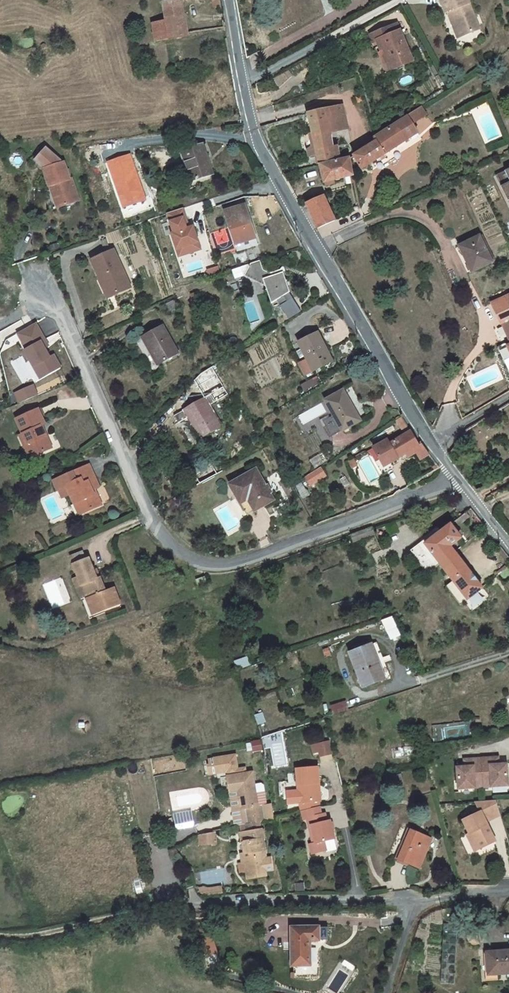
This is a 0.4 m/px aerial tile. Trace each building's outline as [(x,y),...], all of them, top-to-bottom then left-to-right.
[(180,0),(173,0),(162,2),(165,17),(183,13),(180,0)] [(445,14),(447,13),(451,11),(461,37),(476,31),(469,13),(473,12),(468,0),(440,0),(445,14)] [(451,11),(447,13),(457,38),(461,37),(451,11)] [(473,12),(469,13),(476,31),(480,29),(473,12)] [(168,39),(187,36),(183,13),(165,17),(166,22),(152,25),(155,42),(168,39)] [(397,24),(386,29),(389,36),(400,31),(397,24)] [(386,29),(371,35),(374,42),(380,39),(386,53),(392,68),(393,69),(413,61),(400,31),(389,36),(386,29)] [(386,53),(381,55),(387,70),(392,68),(386,53)] [(342,105),(308,113),(313,134),(318,155),(320,165),(339,161),(339,160),(336,146),(340,145),(339,141),(332,143),(330,133),(330,132),(329,132),(326,121),(345,117),(342,105)] [(376,142),(353,156),(362,169),(418,133),(412,124),(426,115),(421,107),(407,116),(408,117),(374,138),(373,139),(376,142)] [(345,117),(326,121),(329,132),(330,132),(330,133),(348,130),(345,117)] [(313,134),(304,136),(309,157),(318,155),(313,134)] [(212,175),(202,144),(182,151),(193,181),(212,175)] [(339,161),(320,165),(324,183),(325,182),(326,185),(334,183),(333,180),(353,176),(349,158),(339,160),(339,161)] [(63,162),(43,169),(49,187),(50,186),(53,185),(61,207),(79,201),(71,179),(69,179),(63,162)] [(498,174),(508,206),(508,170),(498,174)] [(53,185),(50,186),(58,208),(61,207),(53,185)] [(323,196),(306,203),(306,205),(318,229),(335,221),(323,196)] [(224,212),(237,252),(258,245),(245,205),(224,212)] [(178,258),(202,251),(194,226),(189,228),(183,209),(165,214),(178,258)] [(209,231),(204,211),(198,213),(203,233),(209,231)] [(198,213),(193,215),(195,222),(198,221),(201,233),(203,233),(198,213)] [(492,262),(479,237),(460,246),(465,255),(463,255),(472,272),(492,262)] [(217,256),(212,242),(205,244),(211,259),(217,256)] [(130,288),(113,251),(91,260),(99,279),(98,280),(106,299),(130,288)] [(290,292),(283,273),(263,279),(271,304),(290,292)] [(201,309),(196,292),(190,294),(195,311),(201,309)] [(492,303),(508,339),(508,296),(492,303)] [(177,308),(174,301),(167,304),(170,312),(177,308)] [(38,322),(16,332),(37,378),(62,367),(57,356),(51,358),(43,341),(46,339),(38,322)] [(178,354),(162,326),(142,337),(158,365),(178,354)] [(328,350),(320,333),(317,335),(325,351),(326,350),(328,350)] [(316,334),(298,343),(307,360),(299,364),(305,376),(325,366),(331,363),(332,362),(326,350),(325,351),(317,335),(316,334)] [(506,344),(498,347),(508,371),(508,351),(507,346),(506,344)] [(240,360),(236,354),(230,358),(234,364),(240,360)] [(320,383),(317,377),(311,380),(314,386),(320,383)] [(222,398),(218,391),(209,396),(213,403),(222,398)] [(360,421),(343,391),(326,401),(342,431),(360,421)] [(201,439),(221,427),(209,406),(213,403),(209,396),(205,398),(184,410),(176,416),(180,423),(189,418),(201,439)] [(42,426),(45,425),(38,409),(15,419),(22,434),(27,444),(24,446),(28,455),(37,451),(39,454),(52,448),(46,436),(45,436),(40,427),(42,426)] [(420,460),(429,455),(421,444),(419,445),(411,431),(402,417),(396,421),(405,435),(389,445),(387,441),(373,448),(380,460),(383,467),(390,463),(406,454),(414,450),(416,453),(420,460)] [(416,453),(414,450),(406,454),(408,458),(416,453)] [(357,467),(353,459),(348,462),(352,469),(357,467)] [(380,460),(375,463),(381,474),(393,468),(390,463),(383,467),(380,460)] [(94,489),(99,487),(89,465),(53,481),(57,491),(66,487),(70,494),(74,504),(77,503),(82,514),(102,505),(96,493),(94,494),(92,490),(94,489)] [(326,476),(320,468),(304,478),(310,486),(326,476)] [(266,488),(256,470),(250,473),(230,485),(241,503),(247,499),(254,511),(273,500),(269,493),(266,493),(264,490),(266,488)] [(309,496),(301,483),(296,486),(304,499),(309,496)] [(58,490),(62,498),(70,494),(66,487),(58,490)] [(247,499),(241,503),(247,515),(254,511),(247,499)] [(15,507),(12,502),(3,509),(7,513),(15,507)] [(469,518),(466,514),(456,521),(459,525),(469,518)] [(482,532),(484,530),(485,530),(485,528),(486,527),(478,517),(474,520),(482,532)] [(440,564),(454,552),(450,547),(461,538),(454,529),(451,526),(450,525),(441,532),(425,544),(413,553),(417,560),(428,574),(440,564)] [(374,534),(372,527),(351,535),(353,542),(374,534)] [(425,544),(441,532),(437,527),(431,531),(433,533),(423,541),(425,544)] [(502,550),(498,553),(507,564),(508,563),(508,559),(502,550)] [(409,566),(417,560),(413,553),(411,552),(403,558),(409,566)] [(482,589),(454,552),(440,564),(453,582),(467,600),(481,589),(482,589)] [(73,565),(85,560),(83,553),(70,558),(73,565)] [(85,560),(73,565),(78,577),(86,597),(87,599),(105,592),(100,578),(97,579),(94,570),(89,559),(85,560)] [(78,577),(73,579),(81,599),(86,597),(78,577)] [(446,587),(461,606),(467,600),(453,582),(446,587)] [(484,592),(481,589),(467,600),(470,603),(484,592)] [(392,617),(381,621),(387,633),(397,628),(392,617)] [(385,679),(390,677),(376,643),(371,644),(385,679)] [(385,679),(371,644),(349,653),(363,688),(385,679)] [(347,710),(345,702),(336,705),(339,713),(347,710)] [(313,757),(332,753),(330,741),(310,745),(313,757)] [(411,746),(392,749),(393,759),(413,756),(411,746)] [(508,786),(507,764),(499,765),(495,765),(494,758),(481,759),(483,787),(508,786)] [(483,787),(481,759),(468,760),(469,767),(465,767),(457,768),(458,789),(483,787)] [(296,769),(299,803),(318,801),(317,784),(319,784),(318,768),(296,769)] [(260,823),(265,822),(263,806),(265,806),(266,803),(263,786),(261,785),(254,786),(252,773),(227,777),(230,793),(237,792),(240,809),(240,810),(245,809),(247,824),(251,824),(260,823)] [(400,775),(393,777),(395,785),(403,783),(400,775)] [(232,808),(235,810),(240,809),(237,792),(230,793),(232,808)] [(486,806),(492,819),(500,815),(496,800),(473,802),(477,807),(486,806)] [(319,807),(318,801),(299,803),(301,811),(319,807)] [(492,819),(486,806),(477,807),(481,812),(486,822),(492,819)] [(319,807),(301,811),(303,819),(307,819),(321,815),(319,807)] [(477,851),(495,842),(486,822),(481,812),(463,821),(469,834),(477,851)] [(325,814),(321,815),(307,819),(309,826),(311,826),(315,843),(313,843),(309,844),(312,854),(326,851),(324,842),(334,839),(330,821),(327,822),(325,814)] [(260,829),(260,823),(251,824),(252,831),(260,829)] [(270,858),(266,858),(262,829),(260,829),(252,831),(240,832),(241,842),(245,842),(246,853),(243,853),(245,863),(247,879),(266,876),(264,868),(271,867),(270,858)] [(408,829),(396,859),(419,869),(432,839),(408,829)] [(215,834),(199,836),(200,845),(215,845),(215,834)] [(469,834),(466,835),(474,852),(477,851),(469,834)] [(195,886),(191,873),(182,876),(186,889),(195,886)] [(326,940),(328,937),(328,927),(291,928),(292,966),(310,965),(310,940),(319,940),(326,940)] [(498,974),(508,973),(508,951),(487,953),(488,975),(498,974)]
